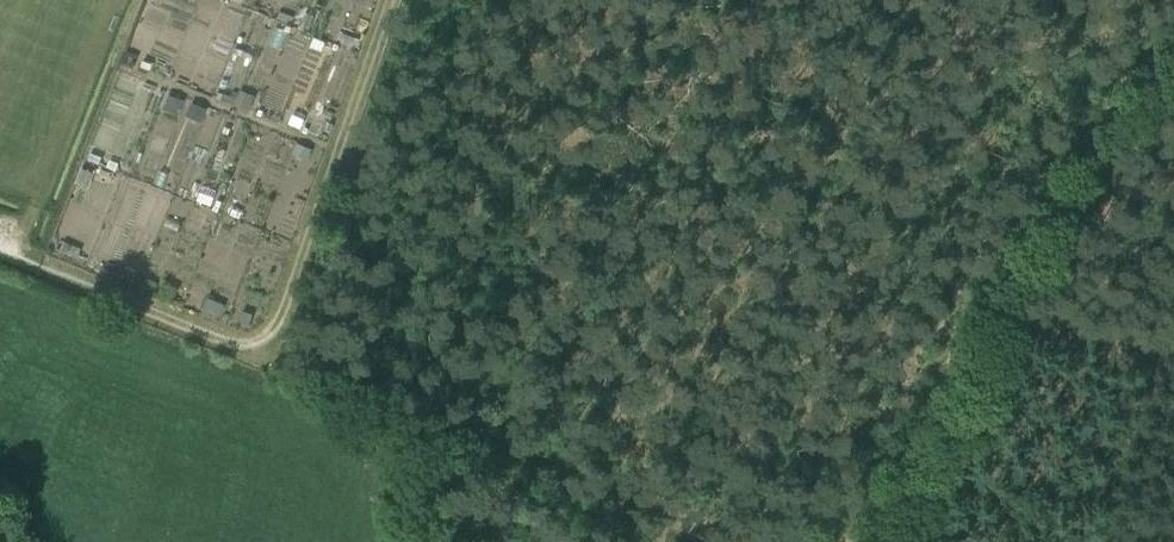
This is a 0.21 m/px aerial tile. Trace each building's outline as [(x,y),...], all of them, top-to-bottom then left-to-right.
[(168,93),(162,108),(178,114),(184,99),(168,93)] [(191,102),(185,115),(200,121),(206,108),(191,102)] [(292,114),(288,123),(300,128),(304,119),(292,114)] [(296,142),(292,153),(307,159),(312,148),(296,142)] [(242,310),(238,320),(249,324),(252,314),(242,310)]
